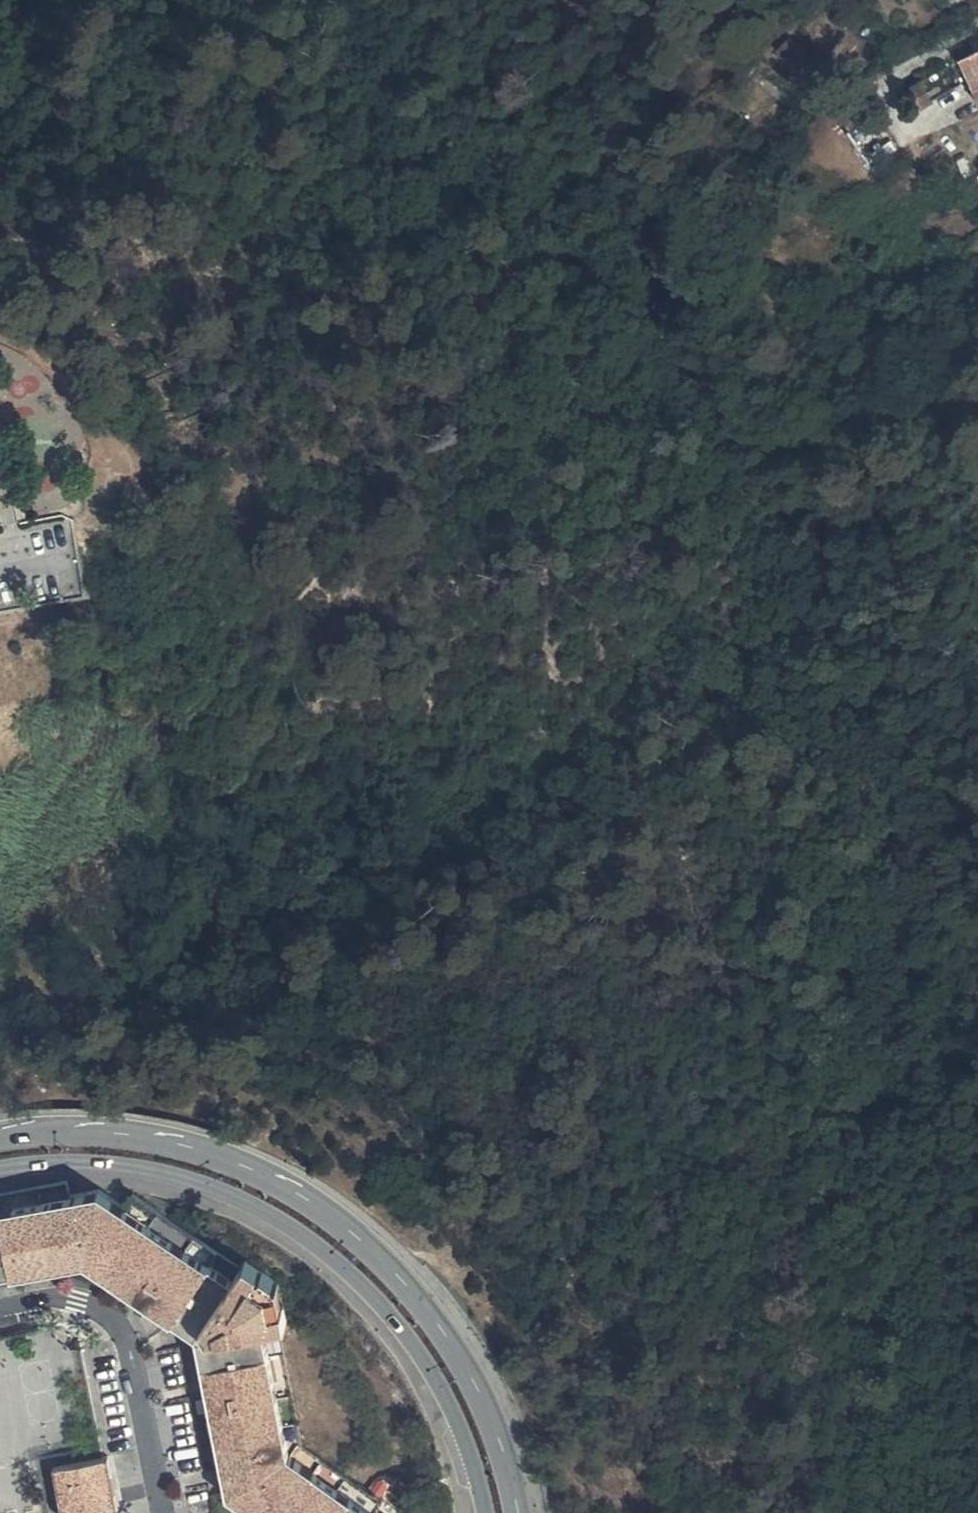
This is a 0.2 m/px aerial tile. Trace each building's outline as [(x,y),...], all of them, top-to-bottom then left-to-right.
[(968,46),(971,50),(938,66),(961,112),(977,104),(977,41),(968,46)] [(935,89),(928,76),(885,97),(893,111),(935,89)] [(94,1183),(66,1188),(0,1202),(0,1271),(80,1254),(188,1326),(202,1391),(217,1460),(220,1476),(224,1490),(259,1512),(381,1512),(369,1505),(282,1446),(257,1318),(272,1315),(281,1313),(273,1275),(239,1251),(233,1259),(224,1272),(117,1199),(94,1183)] [(110,1500),(99,1452),(95,1452),(50,1463),(57,1511),(110,1500)]
